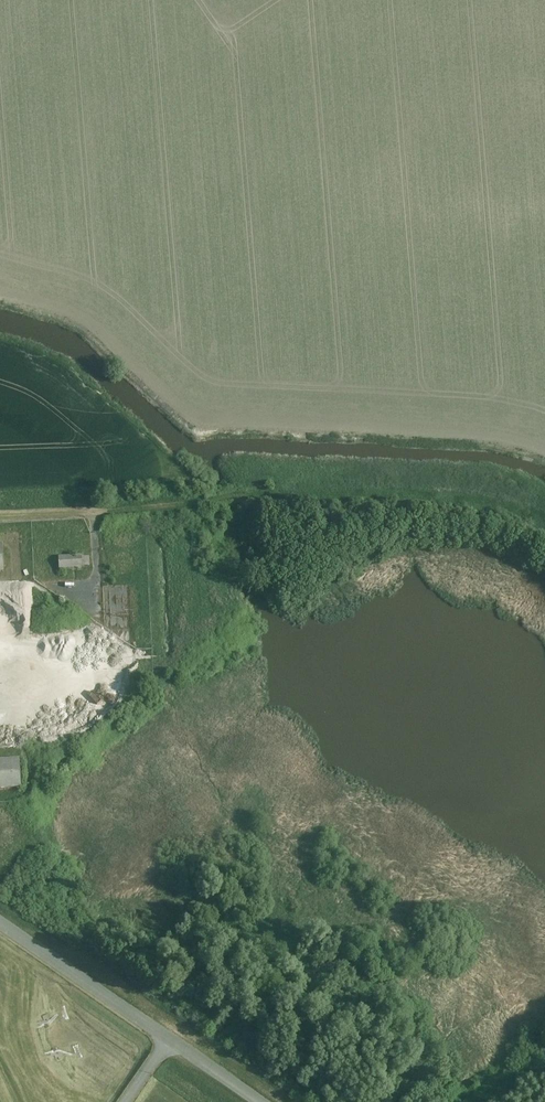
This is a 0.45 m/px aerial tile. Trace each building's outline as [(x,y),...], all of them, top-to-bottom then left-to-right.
[(83,557),(57,558),(58,569),(83,568),(83,557)] [(0,763),(0,790),(20,789),(19,763),(0,763)]
